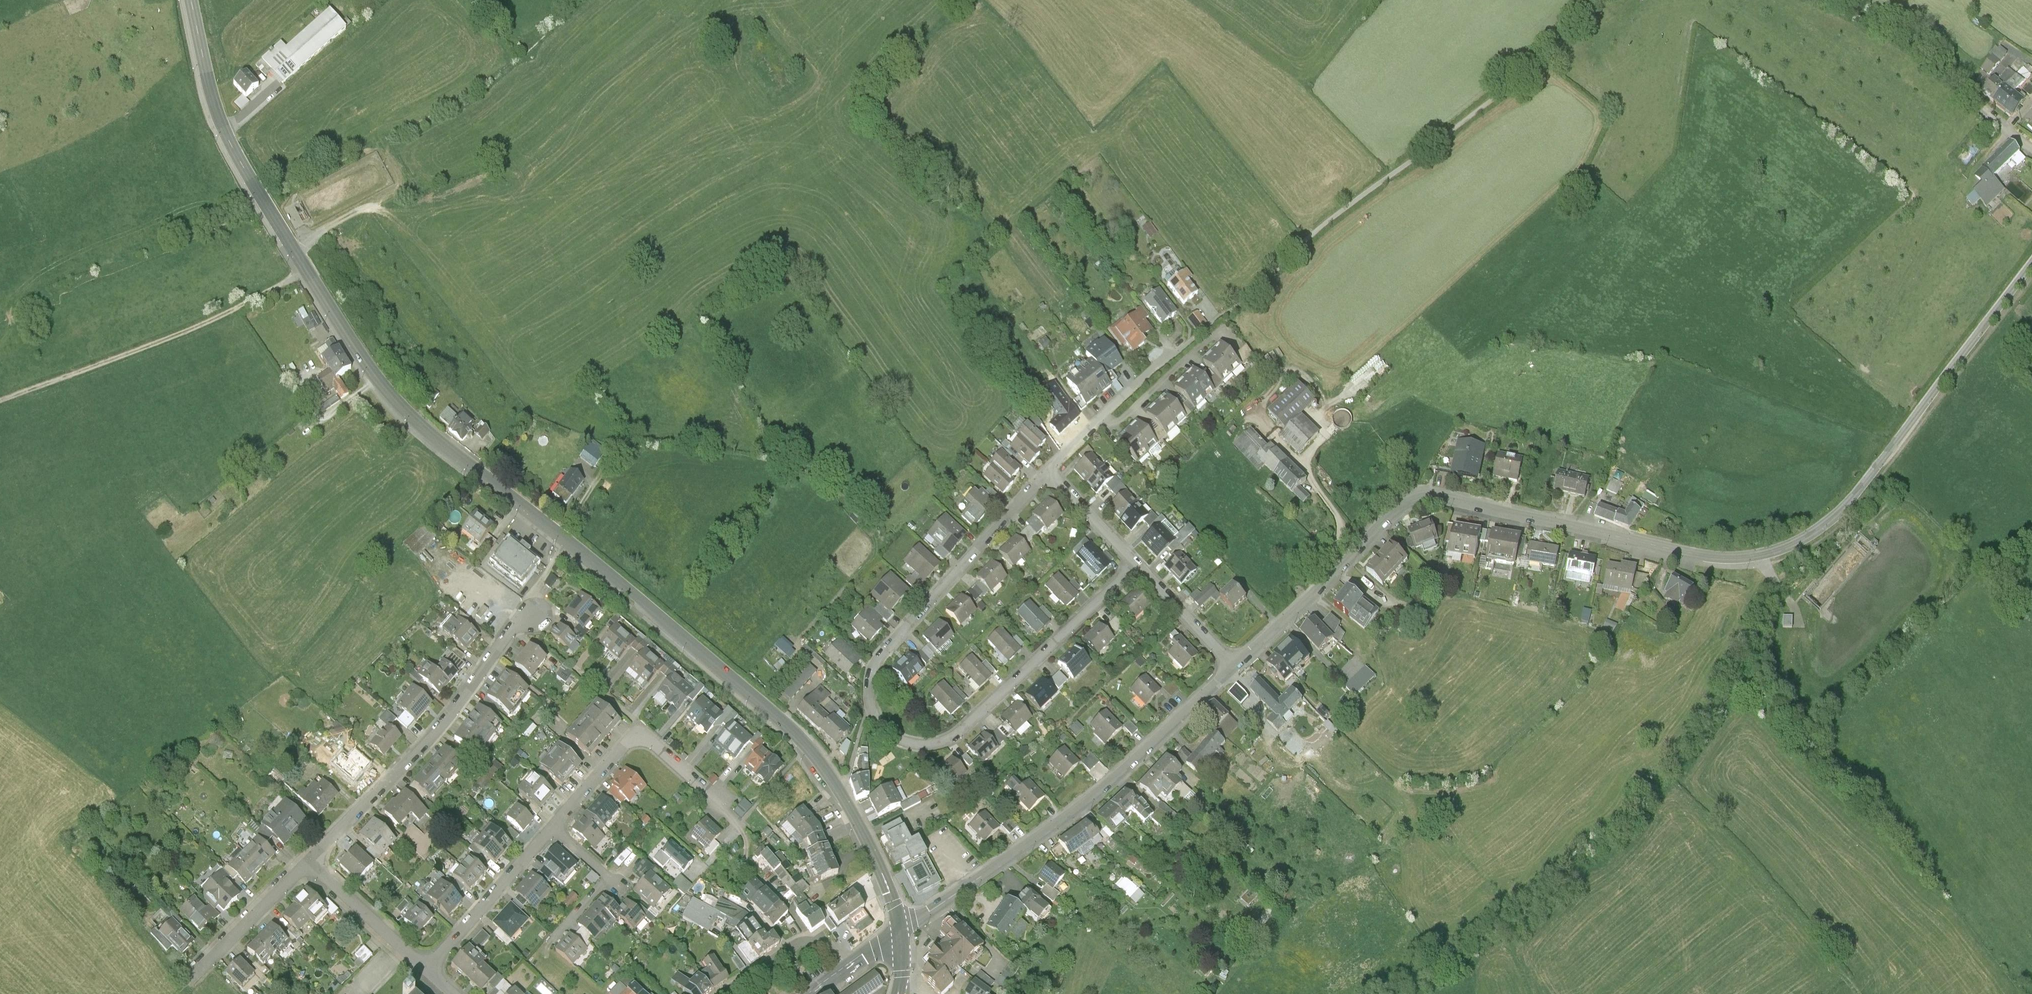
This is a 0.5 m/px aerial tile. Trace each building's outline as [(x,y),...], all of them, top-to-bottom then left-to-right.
[(281,44),(255,68),(266,80),(270,76),(281,88),(346,30),(329,11),(286,50),(281,44)] [(1992,58),(2000,65),(2005,58),(1997,52),(1992,58)] [(1992,58),(1982,70),(1989,77),(2000,65),(1992,58)] [(2024,70),(2015,78),(2023,84),(2030,77),(2029,75),(2025,71),(2024,70)] [(2008,72),(1997,84),(2003,89),(2004,88),(2004,89),(2015,78),(2008,72)] [(247,75),(234,86),(246,100),(259,88),(247,75)] [(2023,84),(2015,78),(2004,89),(2012,95),(2023,84)] [(1994,81),(1983,94),(1993,103),(1993,102),(2004,89),(2004,88),(2003,89),(1997,84),(1994,81)] [(2012,95),(2004,89),(1993,102),(2012,117),(2025,100),(2020,95),(2017,100),(2012,95)] [(2011,144),(1984,171),(1993,179),(2011,160),(2019,152),(2011,144)] [(2019,152),(2011,160),(2013,161),(2012,162),(2017,167),(2025,158),(2019,152)] [(1993,179),(1984,171),(1977,178),(1984,185),(1976,193),(1987,205),(1996,196),(1991,192),(1999,184),(1993,179)] [(1146,217),(1139,222),(1150,237),(1158,232),(1146,217)] [(1186,270),(1181,274),(1187,282),(1192,278),(1186,270)] [(1176,278),(1172,273),(1165,279),(1169,284),(1176,278)] [(1187,282),(1181,274),(1176,278),(1169,284),(1168,284),(1183,305),(1197,295),(1187,282)] [(1176,315),(1158,291),(1152,295),(1150,295),(1150,297),(1144,301),(1151,310),(1151,312),(1154,316),(1156,317),(1162,326),(1176,315)] [(1149,317),(1141,308),(1135,312),(1137,315),(1138,315),(1143,322),(1149,317)] [(1206,324),(1197,312),(1187,320),(1196,331),(1206,324)] [(314,313),(302,320),(308,331),(320,325),(314,313)] [(1137,315),(1124,325),(1121,322),(1110,330),(1123,347),(1126,344),(1133,352),(1144,344),(1140,339),(1150,331),(1143,322),(1138,315),(1137,315)] [(332,340),(326,344),(330,351),(337,347),(332,340)] [(1121,364),(1103,341),(1099,345),(1097,343),(1089,350),(1090,351),(1089,352),(1086,355),(1091,362),(1103,378),(1121,364)] [(1235,358),(1223,345),(1213,354),(1231,374),(1241,365),(1235,358)] [(1247,346),(1235,358),(1241,365),(1242,367),(1254,356),(1247,346)] [(344,358),(337,347),(330,351),(321,357),(329,368),(344,358)] [(1379,353),(1358,369),(1366,379),(1387,363),(1379,353)] [(1231,374),(1213,354),(1203,362),(1216,376),(1222,383),(1223,382),(1227,378),(1231,374)] [(344,358),(329,368),(331,371),(322,376),(328,384),(338,378),(351,369),(344,358)] [(1103,378),(1091,362),(1066,381),(1078,398),(1085,407),(1111,387),(1103,378)] [(1206,384),(1194,371),(1184,380),(1203,400),(1212,392),(1213,391),(1206,384)] [(349,394),(338,378),(328,384),(322,376),(317,380),(326,393),(334,388),(342,399),(349,394)] [(1222,383),(1216,376),(1211,380),(1219,389),(1224,384),(1223,382),(1222,383)] [(326,393),(317,380),(313,382),(319,392),(322,396),(326,393)] [(1203,400),(1184,380),(1175,389),(1187,402),(1193,409),(1194,408),(1203,400)] [(1219,389),(1211,380),(1206,384),(1213,391),(1212,392),(1214,393),(1219,389)] [(1316,402),(1299,383),(1269,411),(1287,431),(1302,416),(1301,416),(1316,402)] [(424,399),(432,405),(442,391),(434,385),(424,399)] [(1059,436),(1078,418),(1054,386),(1041,395),(1053,412),(1052,425),(1050,427),(1059,436)] [(336,396),(319,408),(322,413),(339,401),(336,396)] [(1178,411),(1166,397),(1156,406),(1175,426),(1184,418),(1178,411)] [(1085,407),(1078,398),(1073,402),(1080,412),(1086,408),(1085,407)] [(1193,409),(1187,402),(1183,406),(1190,415),(1195,410),(1194,408),(1193,409)] [(1175,426),(1156,406),(1147,415),(1159,428),(1165,435),(1166,435),(1175,426)] [(1190,415),(1183,406),(1178,411),(1184,418),(1185,420),(1190,415)] [(478,420),(468,410),(461,417),(472,427),(478,420)] [(1287,431),(1283,435),(1284,436),(1282,437),(1299,454),(1319,434),(1302,416),(1287,431)] [(472,427),(461,417),(448,432),(460,442),(462,443),(463,442),(466,439),(469,441),(473,436),(471,434),(473,431),(471,429),(473,427),(472,427)] [(1034,418),(1030,421),(1039,431),(1043,427),(1034,418)] [(1149,437),(1137,424),(1128,432),(1146,452),(1155,444),(1156,444),(1149,437)] [(1045,442),(1026,425),(1016,435),(1019,438),(1020,438),(1036,453),(1036,452),(1045,442)] [(481,429),(475,435),(481,442),(489,433),(483,426),(481,429)] [(1165,435),(1159,428),(1154,433),(1162,441),(1167,436),(1166,435),(1165,435)] [(1146,452),(1128,432),(1118,441),(1119,442),(1128,451),(1137,461),(1146,452)] [(1162,441),(1154,433),(1149,437),(1156,444),(1155,444),(1157,446),(1162,441)] [(1258,458),(1262,454),(1245,435),(1234,445),(1259,472),(1265,466),(1258,458)] [(1036,453),(1020,438),(1019,438),(1010,448),(1030,465),(1039,455),(1036,452),(1036,453)] [(606,452),(592,442),(581,458),(594,468),(606,452)] [(1128,451),(1119,442),(1114,447),(1123,456),(1128,451)] [(1155,444),(1146,452),(1151,457),(1155,453),(1157,454),(1160,451),(1159,449),(1159,448),(1157,446),(1155,444)] [(1482,449),(1460,444),(1458,451),(1454,470),(1477,475),(1482,449)] [(1279,479),(1292,466),(1271,445),(1262,454),(1258,458),(1265,466),(1279,479)] [(1458,451),(1442,447),(1438,467),(1454,470),(1458,451)] [(1087,448),(1078,456),(1084,462),(1090,455),(1091,456),(1093,454),(1087,448)] [(1019,471),(999,454),(990,464),(993,467),(1010,481),(1019,471)] [(1522,460),(1499,454),(1495,472),(1509,476),(1508,479),(1517,481),(1522,460)] [(1084,462),(1074,471),(1085,483),(1102,468),(1091,456),(1090,455),(1084,462)] [(1307,481),(1292,466),(1279,479),(1294,494),(1294,493),(1300,488),(1307,481)] [(1010,481),(993,467),(984,477),(1004,494),(1013,484),(1010,481)] [(1102,468),(1085,483),(1097,495),(1106,486),(1113,480),(1113,479),(1102,468)] [(583,481),(570,471),(558,487),(572,497),(583,481)] [(1574,476),(1559,472),(1554,490),(1570,494),(1574,476)] [(1589,480),(1574,476),(1570,494),(1585,498),(1589,480)] [(1113,480),(1106,486),(1112,493),(1120,485),(1114,478),(1113,479),(1113,480)] [(1623,485),(1612,480),(1606,490),(1617,496),(1623,485)] [(1120,485),(1112,493),(1118,499),(1125,493),(1127,492),(1120,485)] [(1310,498),(1300,488),(1294,493),(1304,503),(1310,498)] [(1000,499),(989,489),(985,494),(988,496),(985,500),(988,503),(987,505),(991,508),(1000,499)] [(981,490),(978,494),(974,491),(964,502),(970,507),(961,517),(973,528),(991,508),(987,505),(988,503),(985,500),(988,496),(985,494),(981,490)] [(1643,497),(1655,505),(1659,498),(1647,490),(1643,497)] [(1118,499),(1109,508),(1120,520),(1136,505),(1125,493),(1118,499)] [(1645,506),(1633,499),(1628,504),(1631,506),(1641,512),(1645,506)] [(1048,500),(1044,504),(1045,505),(1033,516),(1033,515),(1032,516),(1033,517),(1044,528),(1046,530),(1047,530),(1046,529),(1055,520),(1056,521),(1063,515),(1048,500)] [(1619,512),(1599,504),(1595,515),(1614,523),(1619,512)] [(1136,505),(1120,520),(1131,532),(1143,521),(1148,517),(1147,516),(1136,505)] [(1626,515),(1619,512),(1614,523),(1629,530),(1641,512),(1631,506),(1626,515)] [(1151,513),(1147,516),(1148,517),(1143,521),(1149,528),(1157,520),(1151,513)] [(485,537),(493,528),(475,514),(463,530),(474,539),(474,540),(479,544),(480,544),(485,537)] [(963,535),(944,517),(931,532),(938,538),(936,540),(941,545),(950,553),(956,547),(954,545),(963,535)] [(1044,528),(1033,517),(1026,524),(1029,526),(1037,535),(1044,528)] [(1157,520),(1149,528),(1152,532),(1159,526),(1159,527),(1162,524),(1161,524),(1157,520)] [(1162,524),(1159,527),(1159,526),(1152,532),(1141,543),(1156,559),(1168,548),(1174,543),(1174,542),(1172,541),(1178,535),(1165,521),(1161,524),(1162,524)] [(1432,521),(1408,529),(1415,548),(1423,545),(1422,544),(1434,540),(1431,531),(1434,530),(1432,521)] [(1454,524),(1448,522),(1444,539),(1451,541),(1454,524)] [(1468,526),(1454,523),(1454,524),(1451,541),(1449,550),(1462,553),(1468,526)] [(423,525),(407,537),(418,552),(434,540),(423,525)] [(1037,535),(1029,526),(1024,530),(1032,539),(1037,535)] [(1482,529),(1468,526),(1462,553),(1476,556),(1479,540),(1482,529)] [(1182,534),(1186,539),(1194,532),(1190,527),(1182,534)] [(1487,531),(1482,529),(1479,540),(1485,542),(1485,540),(1487,531)] [(1493,531),(1488,529),(1487,531),(1485,540),(1491,541),(1493,531)] [(1032,539),(1024,530),(1020,534),(1028,543),(1032,539)] [(1521,536),(1493,531),(1491,541),(1486,566),(1494,568),(1495,560),(1515,564),(1517,555),(1521,536)] [(1182,534),(1174,542),(1174,543),(1168,548),(1172,553),(1179,545),(1186,539),(1182,534)] [(542,561),(510,536),(490,562),(522,587),(542,561)] [(1527,537),(1521,536),(1517,555),(1523,556),(1527,537)] [(488,553),(495,544),(485,537),(480,544),(479,544),(478,546),(488,553)] [(1030,552),(1016,537),(1011,541),(1012,542),(1000,552),(999,552),(1013,567),(1014,567),(1013,566),(1022,557),(1023,558),(1030,552)] [(1085,539),(1072,551),(1077,556),(1089,544),(1085,539)] [(1101,556),(1090,544),(1089,544),(1077,556),(1085,565),(1091,572),(1097,577),(1097,578),(1110,565),(1109,564),(1101,556)] [(1392,544),(1367,570),(1384,586),(1409,560),(1392,544)] [(950,553),(941,545),(934,553),(943,561),(950,553)] [(1172,553),(1169,555),(1173,560),(1179,554),(1179,555),(1184,550),(1179,545),(1172,553)] [(1559,551),(1531,546),(1528,561),(1555,567),(1558,553),(1559,551)] [(939,566),(918,547),(904,562),(920,577),(916,582),(920,585),(924,580),(925,581),(939,566)] [(1113,560),(1105,552),(1101,556),(1109,564),(1113,560)] [(1588,554),(1584,553),(1583,556),(1572,554),(1568,573),(1569,573),(1592,578),(1593,578),(1596,559),(1595,559),(1588,558),(1588,554)] [(1179,555),(1179,554),(1173,560),(1165,568),(1181,585),(1189,578),(1187,577),(1194,570),(1179,555)] [(992,562),(988,566),(989,567),(978,578),(977,577),(976,578),(990,592),(991,592),(990,590),(999,582),(1000,583),(1006,577),(992,562)] [(1091,572),(1085,565),(1081,569),(1087,575),(1088,575),(1090,573),(1091,572)] [(1626,570),(1609,566),(1606,583),(1623,586),(1622,590),(1633,592),(1638,568),(1627,566),(1626,570)] [(558,579),(551,573),(545,584),(550,588),(558,579)] [(1592,578),(1569,573),(1567,579),(1590,584),(1592,578)] [(1068,585),(1058,574),(1045,586),(1053,595),(1060,602),(1065,608),(1078,596),(1076,593),(1068,585)] [(890,575),(871,596),(881,604),(890,613),(890,612),(909,592),(890,575)] [(916,582),(910,576),(906,581),(915,590),(920,585),(916,582)] [(1694,589),(1675,577),(1666,592),(1670,594),(1679,600),(1681,601),(1685,603),(1686,603),(1694,589)] [(1081,589),(1073,581),(1068,585),(1076,593),(1081,589)] [(983,593),(975,585),(971,589),(979,597),(983,593)] [(1210,585),(1193,601),(1199,608),(1217,592),(1210,585)] [(1247,599),(1234,585),(1221,598),(1233,611),(1247,599)] [(979,597),(971,589),(967,593),(975,601),(979,597)] [(1363,601),(1349,589),(1335,606),(1349,618),(1363,601)] [(1135,592),(1131,595),(1132,596),(1120,607),(1132,620),(1141,611),(1143,612),(1149,606),(1135,592)] [(1679,600),(1670,594),(1666,600),(1675,606),(1679,600)] [(1060,602),(1053,595),(1049,598),(1056,605),(1060,602)] [(599,610),(583,596),(579,600),(577,600),(573,605),(591,620),(599,610)] [(962,596),(958,600),(959,600),(947,611),(947,610),(946,611),(960,625),(959,624),(968,615),(969,616),(975,610),(962,596)] [(481,618),(489,607),(477,599),(470,609),(481,618)] [(1040,613),(1029,601),(1016,613),(1037,635),(1050,623),(1048,621),(1040,613)] [(1363,601),(1349,618),(1365,630),(1378,613),(1363,601)] [(890,613),(881,604),(874,612),(887,624),(894,616),(890,612),(890,613)] [(591,620),(573,605),(569,609),(570,611),(567,615),(579,625),(583,629),(583,628),(591,620)] [(868,606),(861,613),(864,615),(852,628),(869,643),(881,630),(877,626),(879,625),(873,619),(877,614),(874,612),(868,606)] [(1052,617),(1044,609),(1040,613),(1048,621),(1052,617)] [(1589,625),(1592,612),(1585,610),(1582,623),(1589,625)] [(468,619),(458,611),(454,616),(456,618),(457,617),(463,624),(468,619)] [(1302,629),(1314,617),(1308,611),(1297,623),(1302,629)] [(452,614),(446,621),(471,643),(478,635),(471,628),(470,629),(463,624),(457,617),(456,618),(454,616),(452,614)] [(1320,625),(1333,639),(1340,624),(1331,616),(1320,625)] [(1793,616),(1783,616),(1783,627),(1792,627),(1793,616)] [(615,617),(607,626),(612,630),(614,627),(619,621),(615,617)] [(1124,627),(1116,618),(1112,622),(1120,631),(1124,627)] [(1320,625),(1315,619),(1301,631),(1320,652),(1333,639),(1320,625)] [(446,621),(440,628),(442,630),(443,630),(444,631),(444,632),(452,639),(453,638),(466,649),(471,643),(446,621)] [(953,637),(939,621),(935,625),(935,626),(924,637),(923,636),(923,637),(937,652),(937,651),(936,650),(945,641),(946,643),(948,641),(953,637)] [(1120,631),(1112,622),(1108,626),(1116,635),(1120,631)] [(571,634),(561,625),(557,630),(555,630),(552,633),(553,636),(569,650),(577,640),(577,639),(571,634)] [(583,628),(583,629),(579,625),(575,630),(584,637),(588,632),(583,628)] [(1099,626),(1095,629),(1096,630),(1084,641),(1084,640),(1083,641),(1097,656),(1098,655),(1096,654),(1104,647),(1105,645),(1107,647),(1113,641),(1099,626)] [(614,627),(612,630),(600,644),(610,652),(625,634),(621,630),(619,631),(614,627)] [(1011,641),(1000,629),(987,641),(1008,662),(1020,650),(1019,649),(1011,641)] [(452,639),(444,632),(444,631),(443,630),(442,630),(438,636),(448,643),(452,639)] [(584,637),(575,630),(571,634),(577,639),(577,640),(580,642),(584,637)] [(1173,650),(1182,642),(1174,633),(1165,641),(1173,650)] [(625,634),(610,652),(620,660),(631,647),(634,644),(630,640),(630,638),(625,634)] [(1023,644),(1016,636),(1011,641),(1019,649),(1023,644)] [(639,638),(634,644),(631,647),(636,651),(644,642),(639,638)] [(780,638),(774,647),(793,660),(799,651),(780,638)] [(1291,639),(1275,655),(1276,656),(1293,674),(1310,659),(1291,639)] [(853,652),(841,641),(837,645),(849,656),(853,652)] [(945,641),(936,650),(937,651),(937,652),(940,656),(952,645),(948,641),(946,643),(945,641)] [(644,642),(636,651),(641,655),(643,652),(644,652),(649,646),(644,642)] [(1185,645),(1182,642),(1173,650),(1167,655),(1173,662),(1175,660),(1184,669),(1182,671),(1183,672),(1198,658),(1197,657),(1196,658),(1185,646),(1185,645)] [(837,645),(836,644),(826,656),(846,675),(857,663),(849,656),(837,645)] [(546,659),(530,647),(524,654),(524,653),(520,658),(520,659),(515,666),(531,678),(546,659)] [(934,657),(925,648),(921,652),(930,661),(934,657)] [(466,657),(455,649),(451,653),(461,662),(462,662),(466,657)] [(1074,650),(1071,653),(1071,654),(1059,665),(1059,664),(1058,665),(1072,680),(1073,679),(1072,677),(1080,669),(1082,670),(1088,664),(1074,650)] [(641,655),(629,668),(639,676),(654,658),(650,655),(648,655),(644,652),(643,652),(641,655)] [(930,661),(921,652),(917,656),(926,665),(930,661)] [(451,653),(435,671),(449,683),(457,674),(458,675),(460,672),(459,671),(465,665),(462,662),(461,662),(451,653)] [(923,670),(909,655),(905,659),(906,659),(894,670),(894,669),(893,670),(907,685),(907,684),(906,683),(915,674),(916,676),(923,670)] [(981,666),(971,656),(959,668),(979,690),(992,678),(990,676),(981,666)] [(1293,674),(1276,656),(1268,664),(1274,671),(1272,673),(1276,677),(1278,675),(1285,682),(1293,674)] [(654,658),(639,676),(649,685),(660,672),(663,668),(659,665),(659,662),(654,658)] [(668,662),(663,668),(660,672),(665,675),(672,666),(668,662)] [(995,672),(985,662),(981,666),(990,676),(995,672)] [(435,671),(428,664),(419,674),(418,675),(423,680),(439,694),(449,683),(435,671)] [(564,665),(556,676),(565,683),(574,673),(564,665)] [(803,672),(811,678),(816,670),(808,665),(803,672)] [(672,666),(665,675),(669,679),(673,675),(674,675),(678,671),(673,666),(672,666)] [(1366,668),(1345,687),(1354,696),(1376,676),(1366,668)] [(419,674),(414,670),(409,676),(419,684),(423,680),(418,675),(419,674)] [(629,670),(626,673),(635,680),(637,677),(629,670)] [(1068,682),(1059,673),(1054,677),(1063,686),(1068,682)] [(527,691),(505,674),(488,697),(500,707),(509,714),(527,691)] [(669,679),(658,693),(668,701),(683,683),(674,675),(673,675),(669,679)] [(1063,686),(1054,677),(1050,681),(1059,690),(1063,686)] [(1148,681),(1145,677),(1130,691),(1135,697),(1136,698),(1137,696),(1146,705),(1144,706),(1145,707),(1160,693),(1159,692),(1158,693),(1148,682),(1148,681)] [(1042,681),(1038,684),(1038,685),(1027,696),(1026,695),(1026,696),(1040,711),(1041,710),(1039,709),(1048,700),(1050,702),(1056,696),(1042,681)] [(1281,703),(1259,681),(1251,690),(1275,714),(1276,714),(1285,724),(1294,715),(1290,712),(1281,703)] [(1179,691),(1171,682),(1163,691),(1171,699),(1179,691)] [(683,683),(668,701),(678,710),(688,697),(693,691),(692,691),(683,683)] [(699,683),(692,691),(693,691),(688,697),(693,701),(704,688),(699,683)] [(954,696),(943,684),(930,695),(951,717),(963,705),(962,704),(954,696)] [(431,703),(412,686),(406,693),(407,693),(397,704),(405,712),(415,721),(416,721),(431,703)] [(801,686),(796,692),(800,695),(805,690),(801,686)] [(826,693),(820,687),(815,692),(822,698),(823,696),(826,693)] [(966,699),(959,691),(954,696),(962,704),(966,699)] [(1135,697),(1130,691),(1126,694),(1132,700),(1135,697)] [(1293,691),(1281,703),(1290,712),(1302,700),(1293,691)] [(815,692),(797,712),(805,719),(815,708),(817,710),(825,702),(823,700),(824,700),(822,698),(815,692)] [(488,697),(487,697),(488,697),(487,696),(483,701),(496,712),(500,707),(488,697)] [(702,699),(687,718),(697,726),(712,708),(702,699)] [(830,701),(820,713),(829,721),(832,718),(839,710),(830,701)] [(620,722),(598,702),(591,710),(592,712),(588,716),(587,715),(578,725),(579,726),(576,730),(574,729),(567,737),(590,757),(620,722)] [(1238,726),(1214,703),(1206,711),(1221,725),(1230,734),(1238,726)] [(1014,708),(1002,720),(1014,732),(1023,724),(1024,725),(1031,719),(1017,704),(1013,707),(1014,708)] [(501,725),(479,708),(455,739),(477,756),(501,725)] [(712,708),(697,726),(707,734),(717,722),(722,716),(712,708)] [(728,708),(722,716),(717,722),(721,726),(733,712),(728,708)] [(817,710),(815,708),(805,719),(819,732),(821,730),(829,721),(820,713),(817,710)] [(396,720),(387,711),(382,717),(392,725),(396,720)] [(415,721),(405,712),(397,721),(407,729),(415,721)] [(1121,730),(1108,717),(1109,717),(1105,712),(1090,726),(1096,732),(1093,734),(1104,746),(1121,730)] [(1285,724),(1276,714),(1275,714),(1268,721),(1278,731),(1282,727),(1283,729),(1284,727),(1283,726),(1285,724)] [(847,732),(832,718),(829,721),(821,730),(836,744),(847,732)] [(537,728),(528,720),(518,732),(527,740),(537,728)] [(1077,721),(1070,728),(1076,735),(1084,728),(1077,721)] [(1138,731),(1129,721),(1123,727),(1132,736),(1138,731)] [(346,731),(336,723),(332,728),(334,729),(330,733),(338,740),(346,731)] [(731,724),(716,742),(726,750),(741,732),(731,724)] [(1230,734),(1221,725),(1216,731),(1226,739),(1230,734)] [(1250,737),(1238,726),(1230,734),(1242,746),(1250,737)] [(400,738),(388,727),(383,733),(381,732),(376,737),(378,739),(372,746),(384,756),(400,738)] [(1010,736),(1002,727),(997,732),(1005,741),(1010,736)] [(741,732),(726,750),(736,759),(751,741),(741,732)] [(1005,741),(997,732),(993,736),(1001,745),(1005,741)] [(1214,733),(1194,756),(1206,766),(1217,754),(1221,749),(1226,743),(1214,733)] [(984,735),(980,739),(981,740),(969,751),(969,750),(968,751),(982,765),(983,765),(981,763),(990,755),(992,756),(998,750),(984,735)] [(759,740),(751,750),(755,754),(760,748),(764,744),(759,740)] [(846,741),(839,751),(846,758),(850,745),(846,741)] [(573,750),(564,742),(560,747),(569,754),(573,750)] [(569,754),(560,747),(540,768),(550,776),(561,786),(580,765),(569,754)] [(755,754),(745,766),(755,775),(770,757),(760,748),(755,754)] [(461,763),(446,749),(430,767),(443,779),(445,781),(461,763)] [(1078,765),(1067,754),(1068,753),(1064,749),(1049,763),(1055,770),(1057,768),(1065,777),(1078,765)] [(1192,758),(1183,749),(1177,756),(1187,764),(1192,758)] [(355,752),(339,771),(354,784),(370,765),(355,752)] [(1099,763),(1090,753),(1086,758),(1094,766),(1098,763),(1099,763)] [(973,765),(965,756),(961,760),(969,769),(973,765)] [(1206,766),(1194,756),(1192,758),(1187,764),(1199,774),(1206,766)] [(770,757),(755,775),(766,785),(782,767),(770,757)] [(867,758),(860,758),(857,767),(861,779),(868,777),(867,758)] [(1094,766),(1086,758),(1081,762),(1089,772),(1090,771),(1089,771),(1094,766)] [(1181,772),(1166,758),(1152,772),(1167,786),(1176,777),(1181,772)] [(952,760),(948,764),(949,764),(937,775),(936,775),(950,790),(949,788),(958,780),(959,781),(966,775),(952,760)] [(495,761),(484,775),(493,783),(505,769),(495,761)] [(277,767),(272,772),(283,782),(288,776),(277,767)] [(430,767),(415,782),(415,783),(424,791),(423,792),(427,795),(428,796),(443,779),(430,767)] [(550,776),(540,768),(537,773),(545,781),(550,776)] [(645,786),(626,770),(621,776),(620,774),(615,780),(616,781),(612,786),(613,787),(620,793),(619,795),(626,800),(629,803),(638,792),(639,793),(645,786)] [(537,773),(536,772),(532,777),(543,787),(547,782),(545,781),(537,773)] [(1167,786),(1152,772),(1139,787),(1146,793),(1146,792),(1156,801),(1161,794),(1168,787),(1167,786)] [(493,784),(484,775),(476,784),(485,792),(493,784)] [(543,787),(532,777),(531,778),(533,779),(526,787),(524,786),(518,792),(532,804),(539,811),(540,810),(553,795),(543,787)] [(861,779),(850,782),(856,802),(868,797),(868,777),(861,779)] [(1176,777),(1167,786),(1168,787),(1173,792),(1181,782),(1176,777)] [(1033,787),(1028,782),(1021,789),(1013,780),(1005,787),(1020,803),(1021,801),(1031,811),(1043,799),(1032,787),(1033,787)] [(324,782),(305,803),(319,816),(326,809),(324,808),(337,794),(324,782)] [(424,791),(415,783),(415,782),(409,789),(417,797),(422,801),(427,795),(423,792),(424,791)] [(1192,792),(1181,782),(1173,792),(1184,801),(1192,792)] [(620,793),(613,787),(609,793),(618,801),(622,805),(626,800),(619,795),(620,793)] [(899,807),(889,787),(868,800),(875,813),(874,814),(877,819),(900,807),(899,807)] [(1168,787),(1161,794),(1166,799),(1173,792),(1168,787)] [(409,789),(404,794),(405,794),(406,794),(413,801),(417,797),(409,789)] [(618,801),(609,793),(604,798),(613,806),(618,801)] [(1130,799),(1124,793),(1110,806),(1122,818),(1130,810),(1145,826),(1151,820),(1150,819),(1153,816),(1152,815),(1142,804),(1141,805),(1135,799),(1133,801),(1131,798),(1130,799)] [(405,794),(396,805),(395,804),(393,804),(385,814),(393,821),(393,822),(399,827),(407,819),(403,815),(408,811),(419,821),(426,813),(413,801),(406,794),(405,794)] [(604,798),(602,797),(588,813),(589,814),(602,825),(606,820),(608,821),(618,810),(613,806),(604,798)] [(917,798),(899,807),(900,807),(902,813),(920,804),(917,798)] [(742,819),(753,806),(744,799),(733,812),(742,819)] [(288,806),(277,816),(275,814),(263,825),(274,836),(284,845),(306,822),(286,802),(285,803),(288,806)] [(528,809),(522,804),(518,808),(527,816),(531,811),(528,809)] [(539,811),(532,804),(528,809),(531,811),(537,817),(541,811),(540,810),(539,811)] [(1173,814),(1163,805),(1158,810),(1169,818),(1173,814)] [(1122,818),(1110,806),(1097,818),(1106,828),(1112,834),(1126,822),(1122,818)] [(527,816),(518,808),(507,820),(522,833),(533,821),(527,816)] [(802,810),(786,824),(796,834),(811,820),(802,810)] [(1158,810),(1152,815),(1153,816),(1150,819),(1151,820),(1160,829),(1164,824),(1169,818),(1158,810)] [(984,813),(969,827),(975,834),(977,833),(986,842),(998,830),(987,818),(988,818),(984,813)] [(602,825),(589,814),(580,825),(579,824),(573,830),(590,845),(593,842),(597,846),(604,837),(598,833),(604,827),(602,825)] [(1017,827),(1010,819),(1006,822),(1013,831),(1017,827)] [(811,820),(796,834),(802,841),(803,844),(807,842),(822,836),(819,829),(811,820)] [(720,835),(705,821),(699,828),(696,828),(694,830),(694,833),(693,835),(707,849),(714,841),(720,835)] [(385,832),(375,822),(368,830),(388,849),(395,841),(385,832)] [(503,830),(493,822),(489,827),(490,828),(491,828),(498,835),(502,831),(503,830)] [(1013,831),(1006,822),(1001,826),(1009,835),(1013,831)] [(910,845),(899,823),(881,833),(888,847),(885,849),(895,867),(902,864),(924,853),(917,841),(910,845)] [(1102,842),(1093,829),(1090,831),(1085,823),(1079,828),(1089,843),(1093,848),(1102,842)] [(274,836),(263,825),(259,830),(270,840),(274,836)] [(399,837),(389,827),(385,832),(395,841),(399,837)] [(498,835),(491,828),(490,828),(483,837),(503,855),(511,846),(498,835)] [(1079,828),(1058,842),(1060,844),(1069,857),(1077,852),(1089,843),(1079,828)] [(1112,834),(1106,828),(1102,831),(1109,839),(1113,835),(1112,834)] [(519,837),(510,829),(506,833),(515,841),(519,837)] [(270,840),(259,830),(254,835),(258,839),(265,845),(270,840)] [(388,849),(368,830),(361,837),(371,847),(381,856),(388,849)] [(746,830),(739,837),(745,842),(751,836),(746,830)] [(1109,839),(1102,831),(1098,835),(1105,843),(1109,839)] [(822,836),(807,842),(811,853),(826,847),(822,836)] [(503,855),(483,837),(475,846),(474,847),(482,854),(495,865),(503,855)] [(265,845),(258,839),(244,854),(260,870),(275,855),(265,845)] [(707,849),(705,851),(710,856),(719,846),(714,841),(707,849)] [(364,849),(357,842),(353,846),(356,849),(360,853),(364,849)] [(693,862),(671,842),(662,853),(670,860),(684,872),(693,862)] [(1089,843),(1077,852),(1081,857),(1083,857),(1092,851),(1093,848),(1089,843)] [(1069,857),(1060,844),(1050,852),(1055,859),(1058,860),(1061,858),(1064,861),(1066,860),(1069,857)] [(482,854),(474,847),(475,846),(473,845),(469,850),(476,857),(478,858),(482,854)] [(381,856),(371,847),(367,851),(377,861),(381,856)] [(577,866),(556,847),(544,861),(547,863),(555,871),(551,875),(553,877),(561,884),(577,866)] [(628,847),(612,863),(617,868),(633,852),(628,847)] [(811,853),(807,855),(811,866),(831,858),(826,847),(811,853)] [(773,859),(763,848),(754,856),(757,860),(760,857),(774,873),(780,868),(773,859)] [(360,853),(356,849),(349,856),(342,864),(341,865),(358,882),(373,866),(360,853)] [(344,852),(338,860),(342,864),(349,856),(344,852)] [(662,853),(660,852),(653,860),(663,868),(670,860),(662,853)] [(940,884),(924,853),(902,864),(918,896),(940,884)] [(260,870),(244,854),(230,868),(229,868),(238,876),(246,885),(260,870)] [(790,869),(779,854),(773,859),(780,868),(785,874),(790,869)] [(478,858),(476,857),(472,861),(481,869),(485,864),(478,858)] [(831,858),(811,866),(814,873),(810,875),(813,882),(817,881),(818,883),(838,875),(831,858)] [(472,861),(469,859),(461,868),(478,883),(483,878),(483,877),(486,873),(481,869),(472,861)] [(655,869),(644,860),(640,865),(651,874),(655,869)] [(555,871),(547,863),(539,872),(549,881),(549,882),(553,877),(551,875),(555,871)] [(651,874),(640,865),(632,874),(633,874),(643,883),(634,893),(653,908),(669,890),(651,874)] [(1064,876),(1050,865),(1039,879),(1053,890),(1064,876)] [(238,876),(229,868),(230,868),(227,866),(222,871),(229,877),(233,881),(238,876)] [(478,883),(461,868),(453,878),(455,880),(465,888),(469,892),(473,888),(473,889),(478,883)] [(780,868),(774,873),(781,881),(787,876),(785,874),(780,868)] [(222,871),(221,869),(216,874),(218,876),(225,882),(229,877),(222,871)] [(809,889),(790,869),(785,874),(787,876),(791,882),(795,887),(802,895),(809,889)] [(586,878),(593,885),(599,878),(591,871),(586,878)] [(549,881),(539,872),(534,877),(545,886),(549,881)] [(216,874),(209,881),(201,889),(203,891),(218,876),(216,874)] [(237,893),(225,882),(218,876),(203,891),(206,894),(219,906),(224,912),(237,899),(237,893)] [(692,887),(680,876),(672,885),(685,896),(692,887)] [(787,876),(781,881),(786,887),(791,882),(787,876)] [(534,877),(525,886),(523,884),(516,892),(519,895),(527,902),(529,904),(534,898),(535,899),(536,898),(540,902),(549,893),(543,888),(545,886),(534,877)] [(1145,895),(1124,877),(1115,887),(1136,905),(1145,895)] [(451,885),(444,878),(440,882),(441,883),(449,890),(453,886),(451,885)] [(465,888),(455,880),(451,885),(453,886),(460,893),(465,888)] [(791,882),(786,887),(790,891),(795,887),(791,882)] [(449,890),(441,883),(435,891),(455,909),(462,902),(449,890)] [(755,883),(742,895),(751,904),(764,891),(755,883)] [(1037,893),(1028,885),(1024,890),(1026,892),(1033,898),(1037,893)] [(1053,890),(1046,885),(1040,893),(1053,903),(1059,895),(1053,890)] [(802,895),(795,887),(790,891),(798,900),(794,903),(799,910),(804,907),(809,914),(814,910),(803,896),(802,895)] [(321,905),(306,890),(293,904),(295,906),(310,921),(313,924),(326,911),(326,910),(321,905)] [(455,909),(435,891),(428,898),(435,905),(448,917),(455,909)] [(764,891),(751,904),(764,917),(778,904),(764,891)] [(1033,898),(1026,892),(1023,896),(1022,895),(1018,900),(1019,901),(1015,906),(1024,913),(1026,914),(1036,923),(1048,910),(1033,898)] [(1248,893),(1241,901),(1249,908),(1256,901),(1248,893)] [(219,906),(206,894),(202,898),(210,906),(214,911),(219,906)] [(527,902),(519,895),(515,900),(523,907),(527,902)] [(852,895),(827,913),(831,919),(838,929),(863,910),(852,895)] [(428,898),(427,897),(423,901),(431,909),(435,905),(428,898)] [(626,901),(619,910),(615,907),(616,906),(610,901),(609,902),(603,897),(597,905),(612,918),(614,920),(618,915),(634,930),(645,918),(636,910),(626,901)] [(338,910),(327,899),(321,905),(326,910),(326,911),(332,917),(338,910)] [(523,907),(515,900),(511,905),(520,913),(524,908),(523,907)] [(713,911),(699,903),(693,900),(683,918),(708,933),(719,914),(713,911)] [(1015,906),(1007,900),(986,930),(1003,943),(1008,936),(1017,943),(1026,930),(1017,924),(1024,913),(1015,906)] [(196,901),(189,907),(187,906),(181,913),(200,932),(207,925),(206,924),(211,919),(212,918),(207,913),(208,913),(206,911),(196,901)] [(405,901),(397,910),(401,914),(409,905),(405,901)] [(743,913),(719,901),(713,911),(719,914),(733,921),(743,913)] [(511,904),(493,923),(501,930),(510,938),(510,937),(519,928),(520,929),(528,920),(520,913),(511,905),(511,904)] [(787,914),(778,904),(764,917),(763,919),(773,929),(778,923),(781,920),(787,914)] [(612,918),(597,905),(578,925),(582,928),(592,937),(604,924),(606,925),(612,918)] [(649,913),(640,905),(636,910),(645,918),(649,913)] [(214,911),(210,906),(206,911),(208,913),(207,913),(212,918),(211,919),(214,922),(220,916),(214,911)] [(310,921),(295,906),(284,917),(293,926),(299,932),(310,921)] [(433,918),(419,906),(405,922),(416,932),(422,925),(424,927),(433,918)] [(816,913),(814,910),(809,914),(804,907),(799,910),(796,913),(801,920),(811,934),(824,924),(823,923),(816,913)] [(182,922),(172,913),(168,917),(173,922),(178,927),(182,922)] [(743,913),(733,921),(734,922),(743,927),(745,926),(744,925),(750,920),(743,913)] [(836,930),(828,919),(823,923),(824,924),(831,933),(836,930)] [(762,936),(750,920),(744,925),(745,926),(743,927),(734,922),(733,927),(737,930),(748,944),(748,945),(762,936)] [(962,927),(961,928),(954,921),(941,934),(947,941),(940,948),(961,969),(983,948),(962,927)] [(178,927),(173,922),(161,934),(173,946),(181,955),(194,942),(178,927)] [(283,936),(272,925),(259,938),(275,954),(280,948),(283,951),(290,944),(287,941),(288,941),(283,936)] [(299,932),(293,926),(287,932),(297,941),(303,935),(299,932)] [(592,937),(582,928),(578,932),(588,942),(592,937)] [(173,946),(161,934),(156,929),(151,934),(167,952),(173,946)] [(482,930),(472,942),(479,950),(490,938),(482,930)] [(510,938),(501,930),(496,936),(508,947),(513,941),(510,937),(510,938)] [(297,941),(287,932),(283,936),(288,941),(287,941),(290,944),(293,947),(298,943),(297,941)] [(588,942),(578,932),(574,937),(587,948),(591,944),(588,942)] [(574,937),(570,934),(556,951),(572,965),(587,948),(574,937)] [(762,936),(748,945),(748,944),(744,944),(738,948),(751,965),(779,946),(772,937),(766,941),(762,936)] [(275,954),(259,938),(247,950),(257,960),(263,966),(263,965),(275,954)] [(372,955),(364,946),(355,955),(364,964),(372,955)] [(475,953),(469,947),(452,965),(458,971),(457,972),(462,976),(463,976),(468,980),(480,967),(485,962),(480,957),(482,955),(477,951),(475,953)] [(940,948),(927,960),(932,966),(921,978),(936,993),(945,993),(953,986),(949,981),(961,969),(940,948)] [(745,968),(736,957),(731,960),(733,963),(739,972),(745,968)] [(252,973),(239,960),(226,973),(246,993),(259,980),(252,973)] [(269,971),(263,965),(263,966),(257,960),(252,965),(256,969),(264,976),(269,971)] [(727,980),(713,960),(705,966),(708,970),(701,975),(712,991),(727,980)] [(1019,969),(1010,962),(1000,976),(1009,983),(1019,969)] [(493,979),(480,967),(468,980),(481,993),(489,985),(494,979),(493,979)] [(264,976),(256,969),(252,973),(259,980),(263,984),(267,980),(264,976)] [(690,985),(678,973),(671,980),(683,992),(690,985)] [(504,980),(498,974),(493,979),(494,979),(489,985),(495,990),(495,989),(504,980)] [(873,974),(845,993),(870,993),(881,986),(873,974)] [(994,983),(985,976),(978,984),(983,988),(988,992),(994,983)] [(698,977),(690,985),(683,992),(685,993),(708,993),(712,991),(698,977)] [(633,984),(626,978),(620,984),(620,985),(627,991),(633,984)] [(975,982),(966,993),(977,993),(982,987),(978,984),(975,982)] [(644,993),(634,984),(633,984),(627,991),(630,993),(644,993)] [(611,993),(624,993),(627,991),(620,985),(611,993)]
